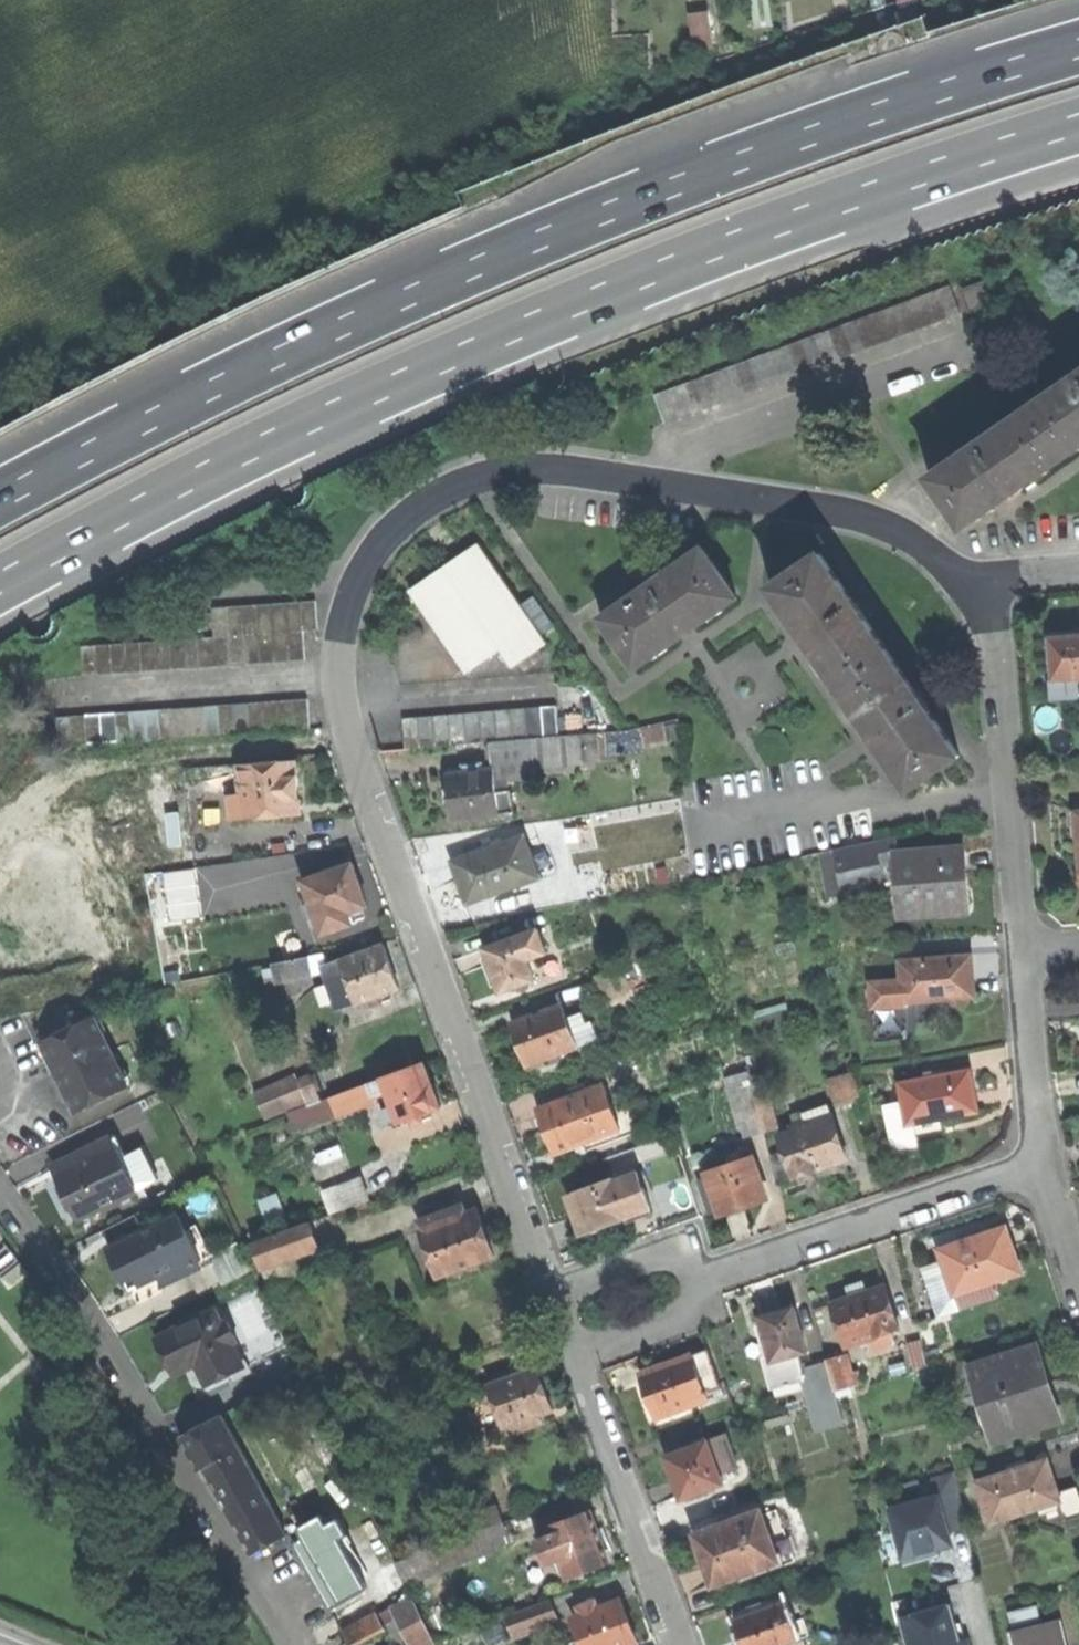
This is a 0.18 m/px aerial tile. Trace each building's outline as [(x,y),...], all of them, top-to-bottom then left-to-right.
[(754,25),(772,23),(769,0),(751,0),(754,25)] [(916,6),(895,13),(899,23),(919,17),(916,6)] [(708,13),(690,15),(694,49),(712,47),(708,13)] [(984,276),(962,284),(970,303),(991,295),(984,276)] [(949,278),(660,382),(670,412),(959,307),(949,278)] [(1060,450),(1078,437),(1078,365),(1027,401),(1060,450)] [(926,470),(959,520),(1017,480),(1060,450),(1027,401),(926,470)] [(512,668),(547,644),(478,545),(462,557),(467,563),(460,568),(455,571),(450,564),(410,592),(467,674),(501,651),(512,668)] [(605,621),(638,671),(742,603),(707,553),(688,566),(605,621)] [(845,692),(893,659),(856,604),(825,558),(775,591),(806,637),(810,634),(817,645),(813,647),(845,692)] [(300,600),(302,630),(317,629),(315,599),(300,600)] [(288,631),(302,630),(300,600),(285,602),(288,631)] [(273,632),(288,631),(285,602),(271,603),(273,632)] [(271,603),(255,604),(258,634),(273,632),(271,603)] [(258,634),(255,604),(242,605),(244,635),(258,634)] [(229,636),(244,635),(242,605),(226,606),(229,636)] [(214,637),(229,636),(226,606),(212,607),(214,637)] [(302,630),(288,631),(290,662),(305,660),(302,630)] [(290,662),(288,631),(273,632),(275,663),(290,662)] [(258,634),(260,664),(275,663),(273,632),(258,634)] [(1054,679),(1074,678),(1078,678),(1078,637),(1075,637),(1075,632),(1045,633),(1045,639),(1052,638),(1054,679)] [(258,634),(244,635),(246,665),(260,664),(258,634)] [(246,665),(244,635),(229,636),(231,666),(246,665)] [(214,637),(216,667),(231,666),(229,636),(214,637)] [(201,668),(216,667),(214,637),(198,638),(201,668)] [(198,638),(185,639),(187,669),(201,668),(198,638)] [(1045,639),(1047,679),(1054,679),(1052,638),(1045,639)] [(187,669),(185,639),(170,640),(172,670),(187,669)] [(172,670),(170,640),(155,641),(158,671),(172,670)] [(155,641),(141,642),(143,672),(158,671),(155,641)] [(126,643),(128,673),(143,672),(141,642),(126,643)] [(112,675),(128,673),(126,643),(110,644),(112,675)] [(98,676),(112,675),(110,644),(95,645),(98,676)] [(83,677),(98,676),(95,645),(80,647),(83,677)] [(924,702),(893,659),(845,692),(875,736),(878,734),(885,745),(882,747),(912,791),(962,757),(924,702)] [(1074,678),(1054,679),(1047,679),(1049,700),(1069,698),(1074,694),(1074,678)] [(310,729),(308,699),(293,700),(295,730),(310,729)] [(293,700),(279,701),(281,731),(295,730),(293,700)] [(279,701),(264,702),(266,732),(281,731),(279,701)] [(266,732),(264,702),(249,703),(251,733),(266,732)] [(249,703),(234,704),(236,734),(251,733),(249,703)] [(236,734),(234,704),(220,705),(222,735),(236,734)] [(207,736),(222,735),(220,705),(205,706),(207,736)] [(193,737),(207,736),(205,706),(191,707),(193,737)] [(557,706),(541,707),(544,738),(560,736),(557,706)] [(175,708),(177,738),(193,737),(191,707),(175,708)] [(526,709),(529,739),(532,739),(544,738),(541,707),(526,709)] [(162,739),(177,738),(175,708),(160,709),(162,739)] [(149,740),(162,739),(160,709),(147,710),(149,740)] [(513,740),(529,739),(526,709),(510,710),(513,740)] [(147,710),(132,711),(134,741),(149,740),(147,710)] [(495,712),(498,742),(513,740),(510,710),(495,712)] [(134,741),(132,711),(116,713),(118,742),(134,741)] [(489,743),(498,742),(495,712),(480,713),(483,743),(489,743)] [(103,743),(118,742),(116,713),(101,714),(103,743)] [(468,745),(483,743),(480,713),(465,714),(468,745)] [(89,744),(87,714),(72,716),(74,745),(89,744)] [(101,714),(87,714),(89,744),(103,743),(101,714)] [(465,714),(450,716),(453,746),(468,745),(465,714)] [(59,746),(74,745),(72,716),(57,717),(59,746)] [(453,746),(450,716),(434,717),(437,747),(453,746)] [(421,749),(437,747),(434,717),(418,719),(421,749)] [(405,750),(421,749),(418,719),(402,720),(405,750)] [(647,747),(668,742),(669,723),(643,730),(647,747)] [(594,733),(581,734),(583,761),(597,759),(594,733)] [(583,761),(581,734),(560,736),(544,738),(532,739),(535,768),(584,763),(583,761)] [(535,768),(532,739),(529,739),(513,740),(498,742),(489,743),(492,771),(495,771),(497,792),(511,791),(510,784),(536,781),(535,768)] [(232,820),(300,814),(297,786),(295,761),(239,766),(242,796),(229,797),(232,820)] [(471,764),(472,773),(485,772),(484,763),(471,764)] [(495,771),(492,771),(485,772),(472,773),(449,775),(452,799),(453,820),(499,816),(497,792),(495,771)] [(511,791),(497,792),(499,816),(513,814),(511,791)] [(468,904),(538,878),(523,837),(453,863),(461,883),(468,904)] [(966,855),(896,862),(895,840),(836,851),(845,893),(882,887),(881,881),(897,878),(901,920),(969,915),(968,886),(966,855)] [(829,896),(845,893),(836,851),(821,854),(829,896)] [(352,925),(348,913),(367,906),(360,887),(352,864),(304,881),(312,904),(303,907),(307,918),(315,915),(322,936),(352,925)] [(519,937),(527,958),(533,956),(534,958),(546,953),(538,930),(519,937)] [(535,980),(527,958),(519,937),(485,950),(494,973),(501,993),(519,986),(528,983),(535,980)] [(341,961),(357,1004),(371,999),(381,996),(399,989),(393,972),(384,946),(341,961)] [(631,949),(618,954),(621,964),(634,960),(631,949)] [(309,956),(313,975),(327,971),(326,967),(323,953),(309,956)] [(313,975),(309,956),(272,964),(277,983),(313,975)] [(972,957),(900,963),(904,1006),(976,999),(974,976),(972,957)] [(339,1011),(357,1004),(341,961),(326,967),(327,971),(331,981),(328,982),(339,1011)] [(530,989),(528,983),(519,986),(521,992),(530,989)] [(384,1004),(381,996),(371,999),(373,1007),(384,1004)] [(528,1067),(578,1049),(567,1018),(562,1006),(513,1024),(521,1048),(528,1067)] [(912,1031),(910,1007),(879,1010),(882,1034),(912,1031)] [(567,1018),(578,1049),(593,1044),(582,1013),(567,1018)] [(57,1056),(83,1111),(134,1086),(100,1015),(49,1040),(57,1056)] [(394,1107),(399,1120),(400,1124),(410,1120),(421,1116),(441,1109),(433,1087),(424,1064),(383,1079),(388,1092),(394,1107)] [(906,1123),(976,1111),(973,1089),(970,1070),(900,1081),(906,1123)] [(749,1137),(765,1131),(756,1098),(749,1072),(729,1077),(742,1128),(746,1127),(749,1137)] [(855,1073),(830,1079),(836,1104),(842,1103),(844,1106),(862,1102),(855,1073)] [(265,1119),(306,1104),(298,1082),(296,1076),(255,1091),(265,1119)] [(298,1082),(306,1104),(307,1107),(320,1102),(311,1077),(298,1082)] [(388,1092),(383,1079),(370,1084),(375,1097),(388,1092)] [(376,1099),(375,1097),(370,1084),(330,1099),(336,1114),(376,1099)] [(622,1130),(610,1099),(605,1085),(589,1091),(579,1095),(538,1110),(546,1132),(555,1155),(584,1144),(622,1130)] [(577,1089),(579,1095),(589,1091),(587,1085),(577,1089)] [(782,1127),(772,1093),(756,1098),(765,1131),(782,1127)] [(622,1130),(584,1144),(587,1151),(638,1133),(623,1094),(610,1099),(622,1130)] [(330,1099),(320,1102),(307,1107),(289,1114),(295,1129),(336,1114),(330,1099)] [(389,1124),(399,1120),(394,1107),(384,1111),(389,1124)] [(825,1168),(847,1161),(830,1107),(805,1115),(807,1123),(794,1127),(795,1131),(783,1136),(787,1151),(772,1155),(779,1183),(825,1168)] [(423,1123),(421,1116),(410,1120),(412,1126),(423,1123)] [(116,1138),(52,1170),(56,1180),(63,1177),(73,1195),(85,1219),(142,1191),(116,1138)] [(768,1198),(753,1158),(713,1173),(714,1177),(703,1181),(715,1214),(726,1210),(727,1213),(748,1205),(768,1198)] [(625,1220),(627,1224),(653,1214),(638,1174),(612,1183),(625,1220)] [(362,1176),(325,1190),(334,1212),(370,1199),(362,1176)] [(578,1221),(583,1235),(625,1220),(612,1183),(611,1181),(569,1196),(578,1221)] [(269,1221),(286,1217),(281,1194),(263,1198),(269,1221)] [(464,1206),(454,1210),(457,1217),(467,1214),(465,1210),(464,1206)] [(467,1214),(457,1217),(454,1210),(420,1222),(440,1277),(494,1258),(477,1210),(467,1214)] [(170,1283),(206,1264),(205,1258),(211,1256),(216,1253),(215,1252),(201,1223),(189,1229),(182,1214),(115,1249),(129,1276),(143,1305),(167,1292),(170,1286),(170,1283)] [(313,1220),(244,1244),(256,1269),(264,1283),(274,1280),(268,1265),(322,1246),(313,1220)] [(627,1224),(625,1220),(583,1235),(587,1246),(629,1231),(627,1224)] [(995,1298),(991,1283),(1021,1273),(1014,1253),(1005,1227),(938,1251),(942,1262),(923,1269),(941,1318),(995,1298)] [(215,1252),(216,1253),(211,1256),(226,1284),(256,1269),(244,1244),(242,1239),(215,1252)] [(894,1342),(890,1331),(898,1329),(883,1287),(866,1293),(862,1284),(856,1286),(850,1288),(852,1298),(833,1304),(848,1346),(866,1340),(871,1351),(875,1353),(893,1345),(894,1342)] [(809,1376),(801,1352),(809,1349),(797,1304),(780,1309),(762,1314),(764,1321),(759,1323),(768,1352),(765,1353),(774,1385),(809,1376)] [(231,1383),(226,1373),(247,1363),(219,1308),(163,1337),(174,1360),(184,1355),(187,1362),(191,1368),(202,1362),(216,1390),(231,1383)] [(915,1337),(903,1341),(909,1367),(922,1364),(915,1337)] [(1006,1438),(1061,1420),(1048,1381),(1037,1348),(974,1368),(983,1395),(970,1399),(980,1428),(991,1425),(998,1447),(1008,1444),(1006,1438)] [(693,1357),(706,1395),(722,1389),(708,1351),(693,1357)] [(709,1401),(706,1395),(693,1357),(692,1354),(640,1373),(649,1400),(657,1420),(709,1401)] [(180,1373),(191,1368),(187,1362),(184,1355),(174,1360),(180,1373)] [(843,1355),(828,1359),(837,1391),(864,1384),(860,1371),(849,1374),(843,1355)] [(545,1423),(542,1415),(553,1411),(545,1390),(537,1369),(489,1387),(505,1428),(508,1437),(545,1423)] [(478,1438),(505,1428),(489,1387),(463,1396),(478,1438)] [(258,1552),(292,1533),(227,1415),(185,1437),(209,1481),(217,1477),(222,1484),(249,1534),(258,1552)] [(726,1436),(708,1443),(718,1470),(736,1463),(726,1436)] [(718,1470),(708,1443),(667,1458),(675,1479),(682,1499),(723,1484),(718,1470)] [(1078,1517),(1078,1499),(1075,1486),(1057,1492),(1050,1473),(1046,1459),(978,1481),(991,1522),(1059,1500),(1066,1521),(1078,1517)] [(939,1497),(892,1510),(898,1531),(896,1532),(904,1559),(937,1550),(936,1548),(952,1543),(949,1533),(968,1528),(953,1472),(933,1477),(939,1497)] [(453,1518),(460,1534),(506,1517),(500,1501),(453,1518)] [(779,1562),(759,1569),(761,1575),(797,1562),(778,1510),(762,1516),(779,1562)] [(779,1562),(762,1516),(761,1511),(735,1521),(735,1519),(717,1525),(718,1527),(696,1536),(705,1560),(714,1586),(759,1569),(779,1562)] [(561,1560),(568,1578),(610,1563),(599,1535),(590,1512),(550,1527),(553,1535),(537,1541),(546,1565),(561,1560)] [(512,1535),(506,1517),(460,1534),(397,1556),(406,1573),(512,1535)] [(302,1539),(311,1555),(336,1541),(328,1525),(302,1539)] [(336,1541),(311,1555),(308,1556),(317,1572),(311,1575),(316,1584),(322,1594),(328,1591),(336,1606),(368,1589),(358,1572),(365,1569),(355,1551),(349,1555),(340,1539),(336,1541)] [(413,1587),(406,1573),(397,1556),(395,1552),(379,1562),(387,1577),(386,1584),(394,1599),(413,1587)] [(582,1616),(573,1619),(581,1641),(583,1644),(631,1644),(637,1643),(630,1624),(621,1601),(597,1610),(582,1616)] [(515,1638),(558,1622),(550,1602),(508,1617),(515,1638)] [(735,1619),(743,1641),(745,1644),(785,1644),(810,1636),(800,1609),(787,1614),(782,1602),(735,1619)] [(579,1609),(582,1616),(597,1610),(594,1603),(579,1609)] [(899,1618),(904,1636),(907,1644),(970,1644),(969,1639),(962,1641),(961,1634),(952,1603),(899,1618)] [(1040,1605),(1011,1608),(1013,1624),(1042,1621),(1040,1605)] [(424,1611),(406,1620),(415,1639),(434,1631),(424,1611)] [(342,1634),(349,1644),(350,1644),(383,1626),(378,1614),(342,1634)] [(1060,1617),(1012,1628),(1016,1644),(1067,1644),(1060,1617)]
